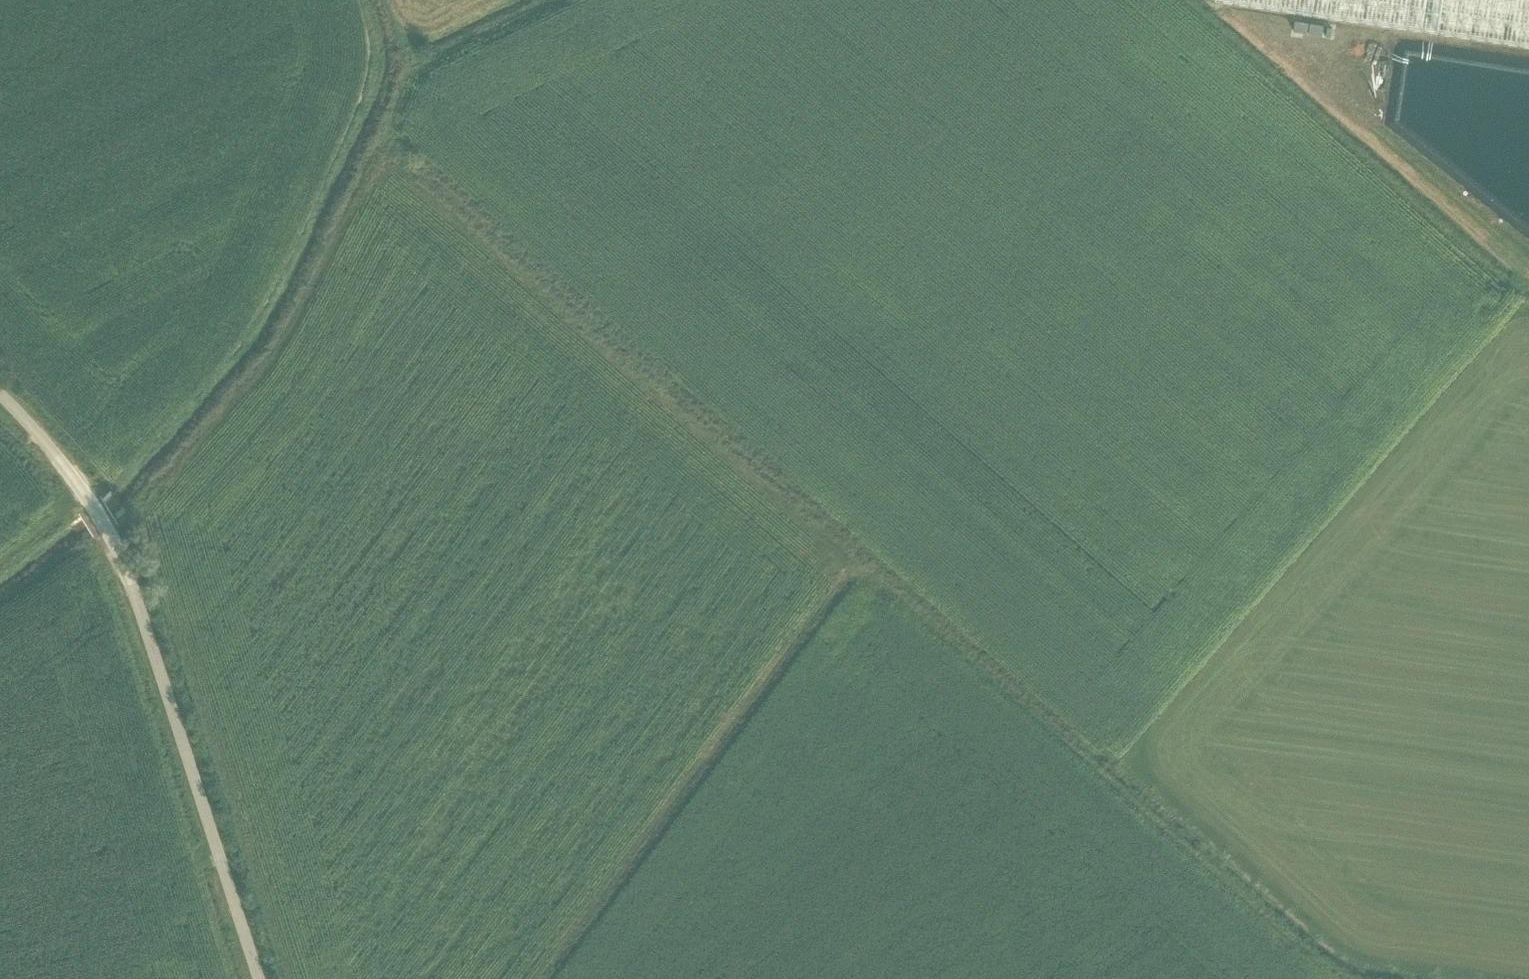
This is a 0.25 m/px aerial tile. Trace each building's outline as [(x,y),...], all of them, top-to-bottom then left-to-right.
[(1204,2),(1528,50),(1528,0),(1205,0),(1204,2)] [(1303,23),(1302,34),(1330,38),(1332,28),(1303,23)]
